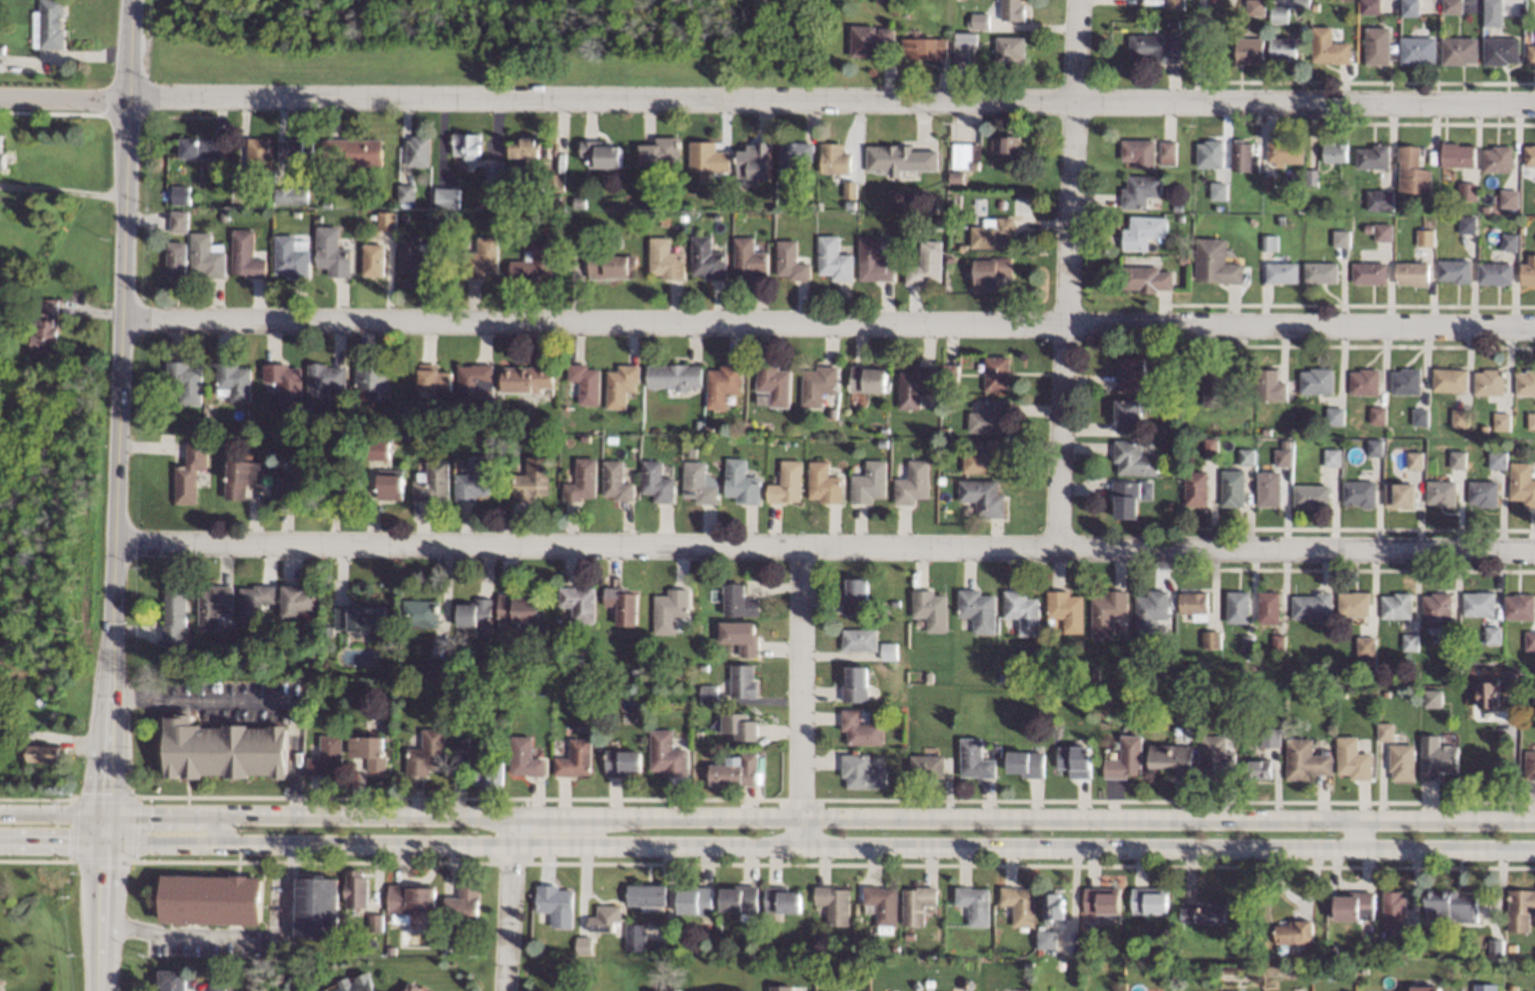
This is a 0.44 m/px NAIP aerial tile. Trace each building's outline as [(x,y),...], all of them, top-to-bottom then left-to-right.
[(38,12),(39,0),(63,0),(63,16),(60,16),(60,26),(63,26),(62,49),(38,48),(38,23),(35,23),(35,12),(38,12)] [(1004,20),(1004,0),(1025,0),(1025,3),(1027,3),(1027,22),(1023,22),(1023,20),(1004,20)] [(1170,8),(1170,0),(1187,0),(1187,8),(1170,8)] [(1249,15),(1249,0),(1268,0),(1268,15),(1249,15)] [(1295,7),(1296,0),(1312,0),(1311,8),(1295,7)] [(1362,13),(1362,0),(1382,0),(1381,14),(1362,13)] [(1403,15),(1403,0),(1421,0),(1421,15),(1403,15)] [(1444,12),(1445,0),(1464,0),(1463,13),(1444,12)] [(1487,12),(1487,0),(1503,0),(1503,13),(1487,12)] [(1274,5),(1291,5),(1290,24),(1273,23),(1274,5)] [(991,13),(991,30),(974,30),(975,13),(991,13)] [(1182,28),(1174,28),(1174,19),(1182,19),(1182,28)] [(879,25),(878,32),(882,32),(882,26),(897,27),(896,47),(878,46),(878,57),(853,56),(854,24),(879,25)] [(1334,42),(1352,42),(1352,63),(1338,63),(1338,61),(1315,61),(1315,26),(1334,26),(1334,42)] [(1392,63),(1368,63),(1368,27),(1392,27),(1392,63)] [(980,32),(979,44),(972,44),(972,61),(956,60),(957,31),(980,32)] [(1184,62),(1162,62),(1162,56),(1132,56),(1132,34),(1184,34),(1184,62)] [(1028,57),(1018,57),(1018,61),(999,61),(999,36),(1028,36),(1028,57)] [(1438,61),(1427,61),(1427,64),(1402,64),(1403,36),(1438,37),(1438,61)] [(1266,38),(1265,64),(1238,63),(1239,37),(1266,38)] [(1298,57),(1300,57),(1300,62),(1283,62),(1283,60),(1272,60),(1273,37),(1298,38),(1298,57)] [(1480,64),(1444,64),(1444,37),(1480,37),(1480,64)] [(1521,61),(1510,61),(1510,64),(1486,64),(1486,37),(1521,37),(1521,61)] [(950,58),(918,58),(918,57),(905,57),(905,38),(950,38),(950,58)] [(1526,45),(1526,65),(1534,65),(1534,45),(1526,45)] [(982,126),(981,168),(954,168),(955,143),(974,143),(974,125),(982,126)] [(483,134),(483,154),(479,154),(478,161),(476,161),(476,163),(471,163),(471,161),(467,161),(467,155),(456,155),(457,140),(454,140),(455,133),(483,134)] [(536,137),(544,137),(544,145),(550,145),(550,157),(543,157),(543,158),(530,158),(530,166),(520,166),(520,157),(513,157),(513,143),(520,143),(520,133),(536,133),(536,137)] [(1022,135),(1021,159),(1003,158),(1003,134),(1022,135)] [(274,138),(273,170),(249,169),(251,136),(274,138)] [(433,136),(432,166),(409,165),(410,139),(415,139),(415,136),(433,136)] [(682,165),(642,165),(642,143),(657,143),(657,136),(682,136),(682,165)] [(227,158),(182,158),(182,137),(227,138),(227,158)] [(384,165),(349,165),(349,157),(344,157),(344,159),(326,158),(326,137),(385,138),(384,165)] [(308,141),(316,141),(316,159),(307,159),(307,160),(283,160),(283,138),(308,139),(308,141)] [(1247,139),(1247,142),(1254,142),(1254,154),(1261,155),(1260,171),(1233,170),(1235,142),(1236,142),(1237,138),(1247,139)] [(613,140),(613,145),(624,146),(623,167),(615,167),(615,169),(612,173),(606,172),(604,170),(604,167),(591,167),(591,158),(585,158),(585,156),(583,156),(583,139),(613,140)] [(1157,168),(1138,168),(1138,160),(1124,160),(1124,139),(1158,139),(1157,168)] [(1305,140),(1305,163),(1287,162),(1287,167),(1277,167),(1277,162),(1269,162),(1270,139),(1305,140)] [(774,141),(772,178),(760,178),(760,184),(747,184),(747,177),(739,177),(740,149),(749,150),(749,143),(757,144),(757,140),(774,141)] [(1225,167),(1200,167),(1200,143),(1208,143),(1208,140),(1225,140),(1225,167)] [(718,141),(718,150),(732,151),(732,171),(692,170),(692,141),(718,141)] [(816,142),(815,161),(801,160),(801,177),(780,176),(782,141),(816,142)] [(1179,165),(1163,164),(1163,141),(1179,141),(1179,165)] [(1338,143),(1348,143),(1348,161),(1326,161),(1325,143),(1327,143),(1327,141),(1338,141),(1338,143)] [(846,143),(846,151),(854,152),(853,173),(823,172),(824,153),(823,153),(823,142),(846,143)] [(1460,144),(1477,144),(1477,166),(1444,166),(1444,142),(1460,142),(1460,144)] [(1391,168),(1359,168),(1358,148),(1376,147),(1375,144),(1391,144),(1391,168)] [(914,150),(941,150),(941,171),(904,171),(904,177),(892,177),(892,171),(887,171),(887,173),(880,173),(880,171),(869,171),(869,145),(914,145),(914,150)] [(1422,146),(1422,169),(1434,169),(1433,191),(1401,189),(1402,160),(1400,160),(1401,145),(1422,146)] [(1514,171),(1485,171),(1485,148),(1495,148),(1496,145),(1514,146),(1514,171)] [(1526,146),(1534,146),(1534,167),(1526,167),(1526,146)] [(504,179),(487,179),(487,162),(504,162),(504,179)] [(1320,169),(1319,184),(1308,184),(1309,169),(1320,169)] [(966,171),(965,182),(951,182),(952,171),(966,171)] [(253,174),(252,193),(237,192),(237,191),(235,191),(235,185),(237,186),(237,173),(253,174)] [(566,174),(565,192),(547,191),(548,173),(566,174)] [(1164,176),(1163,196),(1151,196),(1150,209),(1124,208),(1125,187),(1130,187),(1131,174),(1164,176)] [(1277,191),(1266,191),(1267,174),(1277,175),(1277,191)] [(859,181),(858,198),(846,197),(847,180),(859,181)] [(1480,183),(1479,200),(1460,199),(1462,181),(1480,183)] [(1229,183),(1228,200),(1213,199),(1214,182),(1229,183)] [(417,184),(416,201),(401,201),(401,184),(417,184)] [(192,204),(174,204),(174,186),(192,186),(192,204)] [(310,203),(277,203),(277,186),(310,186),(310,203)] [(462,188),(461,208),(438,207),(438,187),(462,188)] [(269,195),(264,198),(260,191),(265,188),(269,195)] [(1521,189),(1521,207),(1502,206),(1503,189),(1521,189)] [(1395,210),(1368,210),(1369,190),(1396,190),(1395,210)] [(587,208),(575,207),(575,196),(587,197),(587,208)] [(649,199),(649,208),(641,208),(641,198),(649,199)] [(1185,211),(1176,211),(1176,203),(1185,203),(1185,211)] [(190,211),(189,232),(172,231),(173,210),(190,211)] [(231,210),(231,221),(222,220),(223,210),(231,210)] [(398,212),(398,230),(380,229),(381,211),(398,212)] [(412,216),(406,222),(401,216),(407,211),(412,216)] [(1170,217),(1169,237),(1151,236),(1150,250),(1125,249),(1126,228),(1132,228),(1133,215),(1170,217)] [(1478,216),(1477,233),(1461,232),(1461,216),(1478,216)] [(1017,233),(1010,233),(1010,247),(972,247),(972,226),(985,226),(985,217),(1017,217),(1017,233)] [(1394,223),(1394,241),(1376,240),(1377,222),(1394,223)] [(1375,232),(1367,232),(1367,223),(1375,223),(1375,232)] [(341,247),(352,248),(352,249),(353,249),(353,277),(330,276),(331,267),(319,266),(320,248),(319,248),(319,226),(341,227),(341,247)] [(256,229),(255,258),(268,259),(267,277),(247,277),(247,273),(234,273),(235,228),(256,229)] [(1353,230),(1352,247),(1335,246),(1336,229),(1353,230)] [(1436,246),(1419,245),(1419,229),(1436,229),(1436,246)] [(214,243),(226,243),(226,250),(227,250),(228,277),(207,277),(207,272),(194,271),(194,232),(213,232),(214,243)] [(1519,234),(1518,250),(1503,249),(1504,233),(1519,234)] [(840,254),(854,254),(855,280),(834,280),(834,274),(820,274),(820,235),(840,234),(840,254)] [(1280,250),(1265,251),(1264,234),(1280,234),(1280,250)] [(297,248),(312,249),(311,277),(289,277),(289,274),(277,273),(277,235),(297,235),(297,248)] [(422,243),(436,243),(436,250),(442,250),(443,277),(414,277),(414,272),(402,272),(402,235),(422,235),(422,243)] [(714,251),(728,251),(728,279),(706,280),(706,274),(694,274),(694,235),(714,235),(714,251)] [(500,271),(487,270),(487,278),(465,277),(465,251),(480,251),(480,236),(500,236),(500,271)] [(673,251),(686,251),(686,279),(664,278),(664,274),(652,274),(652,236),(673,236),(673,251)] [(756,251),(769,251),(769,279),(748,280),(748,273),(736,274),(736,236),(756,236),(756,251)] [(882,241),(889,241),(889,252),(888,252),(888,261),(895,261),(896,280),(861,280),(860,236),(882,236),(882,241)] [(555,274),(540,274),(540,278),(512,278),(512,260),(527,260),(527,250),(535,250),(535,237),(555,237),(555,274)] [(1229,238),(1228,262),(1246,263),(1246,283),(1220,282),(1220,279),(1198,279),(1200,237),(1229,238)] [(799,262),(812,262),(812,280),(791,280),(791,275),(778,275),(778,239),(799,239),(799,262)] [(943,241),(942,280),(928,280),(928,285),(906,284),(907,264),(921,264),(921,260),(915,260),(915,247),(922,247),(922,240),(943,241)] [(189,242),(187,276),(168,275),(170,241),(189,242)] [(386,244),(385,276),(365,276),(366,243),(386,244)] [(630,254),(638,254),(639,278),(591,278),(591,248),(630,248),(630,254)] [(1530,254),(1534,254),(1534,284),(1523,284),(1523,262),(1530,262),(1530,254)] [(1014,275),(1000,275),(999,292),(976,292),(977,255),(1014,255),(1014,275)] [(1472,283),(1457,282),(1457,280),(1440,280),(1440,259),(1472,260),(1472,283)] [(1300,283),(1269,282),(1269,262),(1300,262),(1300,283)] [(1340,282),(1307,282),(1307,262),(1340,262),(1340,282)] [(1389,283),(1354,282),(1355,262),(1389,262),(1389,283)] [(1430,285),(1415,285),(1415,283),(1398,283),(1398,262),(1430,262),(1430,285)] [(1514,284),(1506,284),(1506,285),(1498,285),(1498,283),(1479,283),(1480,262),(1515,263),(1514,284)] [(1162,270),(1176,271),(1176,289),(1160,289),(1160,293),(1141,292),(1141,289),(1124,288),(1124,265),(1162,266),(1162,270)] [(58,299),(56,343),(52,343),(51,354),(35,354),(35,351),(29,351),(30,334),(36,334),(36,326),(30,325),(31,314),(32,314),(33,298),(58,299)] [(1011,376),(1010,376),(1009,390),(987,390),(987,356),(1011,356),(1011,376)] [(1149,357),(1148,376),(1159,376),(1158,392),(1119,390),(1120,366),(1125,366),(1125,356),(1149,357)] [(191,367),(204,367),(203,404),(181,404),(182,387),(168,387),(169,361),(191,361),(191,367)] [(240,362),(240,367),(253,368),(252,402),(232,401),(232,388),(219,388),(219,365),(210,364),(210,361),(240,362)] [(329,366),(348,366),(347,387),(331,387),(331,406),(309,405),(310,362),(329,362),(329,366)] [(442,363),(442,370),(453,371),(452,393),(420,391),(421,362),(442,363)] [(290,367),(303,367),(303,408),(280,408),(280,382),(265,382),(265,363),(290,363),(290,367)] [(374,363),(374,367),(381,367),(381,369),(392,369),(390,401),(370,400),(370,390),(357,389),(358,363),(374,363)] [(494,403),(459,403),(460,365),(474,365),(474,363),(494,363),(494,403)] [(555,388),(542,387),(542,393),(503,392),(504,366),(532,366),(532,363),(556,364),(555,388)] [(589,368),(601,369),(600,405),(580,404),(581,381),(569,380),(570,363),(589,364),(589,368)] [(690,365),(703,365),(703,386),(690,386),(690,391),(677,391),(677,387),(649,387),(649,364),(668,364),(668,363),(690,363),(690,365)] [(960,364),(959,383),(943,382),(944,363),(960,364)] [(641,365),(641,383),(638,383),(637,391),(628,391),(628,408),(608,408),(609,370),(620,370),(620,364),(641,365)] [(744,365),(743,393),(729,393),(728,408),(708,407),(710,368),(722,369),(722,364),(744,365)] [(780,365),(780,369),(793,370),(791,407),(771,406),(772,391),(758,391),(759,364),(780,365)] [(854,364),(877,366),(877,368),(889,368),(888,393),(852,390),(854,364)] [(841,366),(840,393),(825,393),(825,407),(803,406),(805,368),(819,369),(819,365),(841,366)] [(938,394),(923,393),(923,408),(901,408),(901,371),(916,372),(916,365),(938,366),(938,394)] [(37,366),(36,375),(25,375),(25,366),(37,366)] [(1249,385),(1228,385),(1228,406),(1205,406),(1205,370),(1216,370),(1216,368),(1249,368),(1249,385)] [(1281,382),(1290,382),(1289,399),(1259,399),(1259,368),(1281,368),(1281,382)] [(1335,392),(1302,393),(1302,370),(1313,370),(1313,368),(1335,368),(1335,392)] [(1380,394),(1351,393),(1352,370),(1362,370),(1362,368),(1381,369),(1380,394)] [(1422,393),(1393,393),(1393,370),(1403,370),(1403,368),(1422,368),(1422,393)] [(1469,369),(1468,391),(1434,390),(1435,368),(1469,369)] [(1506,394),(1476,394),(1476,371),(1486,371),(1486,368),(1506,369),(1506,394)] [(1529,369),(1534,369),(1534,394),(1518,394),(1518,371),(1529,371),(1529,369)] [(1186,408),(1169,408),(1169,398),(1186,398),(1186,408)] [(1011,400),(1010,420),(1004,420),(1004,433),(971,431),(972,411),(984,412),(985,399),(1011,400)] [(1152,411),(1145,411),(1145,422),(1136,422),(1136,432),(1119,432),(1118,400),(1152,400),(1152,411)] [(1346,405),(1346,422),(1333,421),(1334,405),(1346,405)] [(1388,406),(1387,424),(1371,423),(1371,405),(1388,406)] [(1430,425),(1414,425),(1414,407),(1430,408),(1430,425)] [(1471,409),(1470,427),(1453,426),(1454,408),(1471,409)] [(1534,430),(1534,413),(1527,412),(1527,430),(1534,430)] [(1512,430),(1492,430),(1492,424),(1495,424),(1495,413),(1512,413),(1512,430)] [(213,422),(213,430),(205,430),(205,422),(213,422)] [(1273,428),(1273,435),(1265,434),(1265,427),(1273,428)] [(410,440),(399,440),(399,431),(410,432),(410,440)] [(618,443),(608,442),(608,435),(618,435),(618,443)] [(1220,455),(1208,455),(1208,437),(1221,438),(1220,455)] [(393,439),(392,460),(371,459),(372,438),(393,439)] [(1008,459),(1005,459),(1005,473),(966,472),(966,451),(989,451),(990,438),(1008,439),(1008,459)] [(1385,439),(1384,456),(1369,456),(1370,438),(1385,439)] [(890,439),(889,447),(880,447),(881,439),(890,439)] [(1145,440),(1144,454),(1161,455),(1160,476),(1120,474),(1121,462),(1116,462),(1117,439),(1145,440)] [(1293,447),(1285,447),(1284,439),(1293,439),(1293,447)] [(209,469),(199,469),(199,503),(177,503),(177,465),(189,465),(189,441),(209,441),(209,469)] [(697,456),(688,456),(688,446),(697,446),(697,456)] [(1257,448),(1257,465),(1241,465),(1242,448),(1257,448)] [(1293,466),(1278,466),(1278,448),(1293,448),(1293,466)] [(1343,465),(1327,465),(1327,449),(1343,449),(1343,465)] [(1468,451),(1468,468),(1452,468),(1453,450),(1468,451)] [(1510,451),(1509,468),(1491,468),(1492,450),(1510,451)] [(317,452),(316,495),(302,495),(301,501),(279,500),(280,470),(294,470),(295,451),(317,452)] [(1425,468),(1410,468),(1410,451),(1425,451),(1425,468)] [(492,495),(478,495),(478,500),(458,500),(457,473),(471,473),(471,456),(492,456),(492,495)] [(552,457),(550,495),(537,495),(537,501),(514,501),(515,473),(528,474),(529,456),(552,457)] [(598,458),(597,497),(583,496),(583,501),(564,501),(565,482),(577,482),(578,476),(575,476),(575,473),(578,473),(578,457),(598,458)] [(749,458),(748,475),(762,476),(761,504),(738,503),(738,496),(726,496),(728,457),(749,458)] [(266,462),(265,482),(249,481),(248,499),(226,498),(227,474),(229,474),(230,459),(266,462)] [(804,460),(803,500),(793,500),(793,502),(769,501),(769,483),(782,484),(782,459),(804,460)] [(931,498),(917,498),(917,504),(897,504),(897,477),(911,478),(911,459),(931,459),(931,498)] [(451,501),(429,501),(429,499),(415,499),(415,480),(419,480),(419,471),(429,471),(429,461),(450,460),(451,501)] [(625,482),(636,482),(636,500),(617,500),(617,496),(605,496),(605,460),(625,460),(625,482)] [(664,460),(664,477),(676,477),(676,502),(655,502),(656,493),(643,493),(644,460),(664,460)] [(707,461),(707,473),(714,476),(719,481),(720,485),(719,504),(698,503),(699,497),(685,496),(686,460),(707,461)] [(831,476),(845,476),(845,503),(822,503),(822,498),(811,498),(811,460),(831,460),(831,476)] [(888,497),(875,497),(874,503),(853,503),(854,474),(868,474),(868,460),(889,460),(888,497)] [(1534,478),(1534,505),(1527,505),(1527,499),(1512,498),(1513,462),(1534,462),(1534,478)] [(406,470),(405,500),(380,499),(381,469),(406,470)] [(1247,506),(1224,506),(1225,470),(1248,470),(1247,506)] [(1211,505),(1188,505),(1188,471),(1211,471),(1211,505)] [(1284,506),(1260,506),(1260,471),(1283,471),(1284,506)] [(363,475),(362,499),(350,498),(350,501),(330,500),(331,481),(341,482),(341,474),(363,475)] [(1001,494),(1007,494),(1007,517),(979,517),(979,501),(961,501),(961,479),(1001,479),(1001,494)] [(1143,482),(1140,519),(1118,517),(1119,500),(1114,500),(1115,480),(1143,482)] [(1378,506),(1362,506),(1362,503),(1345,503),(1346,480),(1379,480),(1378,506)] [(1459,481),(1458,507),(1439,506),(1439,503),(1429,503),(1429,480),(1459,481)] [(1501,481),(1500,507),(1481,506),(1481,504),(1471,503),(1472,480),(1501,481)] [(1138,500),(1151,500),(1152,481),(1139,481),(1138,500)] [(1418,507),(1387,507),(1387,483),(1418,483),(1418,507)] [(1332,506),(1296,505),(1296,484),(1332,485),(1332,506)] [(872,599),(873,599),(872,614),(846,614),(846,590),(851,590),(851,578),(872,578),(872,599)] [(746,597),(761,597),(761,615),(727,615),(727,584),(747,584),(746,597)] [(235,586),(234,612),(232,612),(231,620),(220,620),(220,629),(200,628),(202,590),(213,590),(213,585),(235,586)] [(277,585),(276,602),(264,602),(263,621),(242,621),(243,587),(256,588),(256,585),(277,585)] [(306,589),(318,590),(317,611),(301,611),(301,618),(284,617),(284,585),(306,586),(306,589)] [(188,639),(182,639),(181,647),(168,647),(168,639),(165,639),(165,623),(167,623),(167,586),(188,586),(188,639)] [(597,622),(574,622),(574,606),(562,606),(563,587),(597,587),(597,622)] [(629,587),(629,592),(640,593),(639,625),(620,624),(620,605),(607,605),(608,587),(629,587)] [(691,616),(677,616),(677,633),(657,633),(657,595),(670,595),(670,589),(691,589),(691,616)] [(938,594),(949,594),(950,631),(930,631),(930,617),(916,617),(915,590),(938,589),(938,594)] [(984,594),(998,594),(998,633),(976,633),(977,620),(973,617),(961,617),(961,589),(984,589),(984,594)] [(1031,598),(1042,598),(1042,635),(1022,635),(1022,617),(1007,617),(1007,589),(1031,589),(1031,598)] [(1073,595),(1086,595),(1087,633),(1066,633),(1066,618),(1051,618),(1050,590),(1073,590),(1073,595)] [(1131,618),(1116,618),(1116,636),(1095,636),(1095,596),(1109,596),(1109,590),(1131,590),(1131,618)] [(1171,618),(1161,618),(1160,632),(1139,631),(1139,595),(1151,595),(1151,590),(1171,590),(1171,618)] [(1252,591),(1250,623),(1229,622),(1230,590),(1252,591)] [(1210,621),(1195,621),(1195,613),(1183,614),(1182,592),(1210,591),(1210,621)] [(1282,623),(1260,623),(1261,591),(1282,592),(1282,623)] [(1334,618),(1294,618),(1294,595),(1320,595),(1320,591),(1334,591),(1334,618)] [(1373,602),(1372,602),(1372,615),(1340,615),(1341,592),(1355,592),(1355,591),(1373,591),(1373,602)] [(1498,603),(1497,603),(1497,615),(1466,615),(1466,592),(1480,592),(1480,591),(1498,591),(1498,603)] [(1413,618),(1383,618),(1383,595),(1397,595),(1397,592),(1414,592),(1413,618)] [(1454,618),(1451,618),(1451,623),(1440,623),(1440,618),(1424,618),(1424,595),(1435,595),(1435,592),(1454,592),(1454,618)] [(542,621),(521,621),(520,629),(512,629),(512,622),(501,622),(502,593),(542,594),(542,621)] [(1518,593),(1534,593),(1534,620),(1507,619),(1508,601),(1507,601),(1507,594),(1518,595),(1518,593)] [(494,637),(481,636),(481,624),(479,624),(479,627),(461,626),(461,604),(478,604),(478,598),(494,598),(494,637)] [(441,601),(440,626),(406,625),(406,600),(441,601)] [(388,628),(337,628),(337,607),(388,607),(388,628)] [(756,634),(761,634),(761,656),(743,655),(743,642),(722,642),(723,621),(757,622),(756,634)] [(1503,644),(1487,643),(1488,625),(1503,625),(1503,644)] [(334,635),(324,635),(324,626),(334,626),(334,635)] [(880,650),(845,650),(845,641),(846,641),(846,628),(880,628),(880,650)] [(1224,648),(1205,648),(1205,631),(1223,630),(1224,648)] [(1527,630),(1534,630),(1534,650),(1527,650),(1527,630)] [(1459,649),(1443,648),(1443,631),(1459,631),(1459,649)] [(1419,633),(1419,651),(1404,650),(1405,633),(1419,633)] [(1288,634),(1287,651),(1274,651),(1275,634),(1288,634)] [(1256,636),(1255,650),(1245,650),(1245,635),(1256,636)] [(1377,672),(1365,672),(1365,655),(1359,655),(1359,636),(1378,637),(1377,672)] [(900,660),(885,660),(885,641),(900,642),(900,660)] [(321,655),(319,655),(319,658),(311,658),(311,648),(321,647),(321,655)] [(232,654),(232,663),(221,662),(221,653),(232,654)] [(449,677),(428,677),(429,658),(450,659),(449,677)] [(756,680),(760,680),(760,696),(734,696),(734,664),(756,664),(756,680)] [(871,701),(846,701),(846,678),(850,678),(851,665),(872,665),(871,701)] [(1100,677),(1092,677),(1092,667),(1100,667),(1100,677)] [(1523,689),(1507,689),(1507,668),(1523,668),(1523,689)] [(1501,707),(1481,708),(1480,676),(1501,675),(1501,707)] [(662,693),(654,693),(654,685),(662,685),(662,693)] [(720,702),(703,702),(703,685),(720,686),(720,702)] [(1444,690),(1443,707),(1426,707),(1427,689),(1444,690)] [(864,722),(886,722),(886,744),(850,744),(850,730),(845,730),(845,709),(864,709),(864,722)] [(751,713),(751,720),(761,720),(761,739),(739,739),(739,732),(724,732),(725,712),(751,713)] [(195,726),(290,727),(290,775),(167,774),(167,720),(179,720),(179,713),(195,713),(195,726)] [(1396,740),(1380,740),(1381,722),(1397,723),(1396,740)] [(1283,746),(1265,746),(1265,728),(1283,728),(1283,746)] [(445,769),(431,768),(431,774),(409,773),(410,748),(425,748),(425,729),(446,729),(445,769)] [(470,729),(470,747),(456,746),(456,729),(470,729)] [(677,749),(691,749),(691,775),(669,775),(669,769),(655,769),(655,729),(677,729),(677,749)] [(343,770),(330,770),(330,774),(310,774),(310,757),(323,757),(323,734),(344,734),(343,770)] [(1146,735),(1144,774),(1131,774),(1131,778),(1107,777),(1108,758),(1124,759),(1125,734),(1146,735)] [(1230,751),(1240,751),(1240,779),(1219,780),(1218,775),(1206,775),(1205,735),(1230,734),(1230,751)] [(1442,734),(1442,744),(1453,744),(1453,745),(1461,745),(1460,772),(1442,772),(1441,779),(1423,778),(1424,734),(1442,734)] [(1361,752),(1374,752),(1374,779),(1353,779),(1353,774),(1340,774),(1340,736),(1360,735),(1361,752)] [(386,737),(386,756),(389,756),(389,770),(371,770),(371,757),(352,756),(352,736),(386,737)] [(535,736),(534,757),(548,758),(547,775),(531,775),(531,773),(514,772),(515,736),(535,736)] [(595,738),(593,773),(580,773),(580,776),(557,775),(558,756),(573,757),(574,737),(595,738)] [(986,759),(999,759),(999,777),(983,777),(983,776),(965,776),(965,737),(986,737),(986,759)] [(1316,754),(1325,754),(1325,748),(1333,748),(1332,755),(1335,755),(1334,774),(1314,773),(1313,779),(1290,779),(1291,738),(1316,738),(1316,754)] [(1198,745),(1197,779),(1177,779),(1178,767),(1154,767),(1154,743),(1198,745)] [(1416,780),(1394,780),(1394,771),(1392,770),(1392,743),(1417,744),(1416,780)] [(63,745),(62,761),(18,760),(19,744),(63,745)] [(1076,746),(1096,746),(1096,777),(1072,778),(1072,767),(1061,768),(1061,746),(1076,746)] [(862,754),(873,754),(873,767),(889,768),(888,789),(850,788),(850,776),(845,776),(845,753),(856,753),(856,748),(862,748),(862,754)] [(623,751),(644,751),(644,772),(625,773),(625,775),(610,775),(610,749),(623,749),(623,751)] [(1528,750),(1534,750),(1534,779),(1527,779),(1528,750)] [(1048,752),(1047,778),(1024,777),(1025,774),(1011,773),(1012,751),(1048,752)] [(495,760),(505,760),(505,781),(499,781),(498,786),(484,786),(484,782),(476,782),(476,768),(468,768),(468,764),(476,764),(476,760),(480,761),(480,755),(482,755),(482,752),(496,753),(495,760)] [(949,777),(914,778),(914,755),(949,755),(949,777)] [(1276,779),(1249,778),(1249,759),(1276,759),(1276,779)] [(760,766),(759,785),(715,783),(716,764),(760,766)] [(363,877),(369,877),(369,897),(369,908),(347,908),(347,898),(345,898),(345,885),(347,885),(347,870),(363,870),(363,877)] [(323,879),(339,879),(338,912),(338,936),(296,935),(296,934),(296,879),(312,879),(312,874),(323,874),(323,879)] [(247,876),(247,878),(261,878),(260,926),(190,924),(190,926),(176,926),(177,923),(161,923),(162,875),(230,877),(230,875),(247,876)] [(409,888),(417,888),(435,888),(435,908),(416,908),(409,914),(409,924),(392,924),(392,914),(388,914),(388,911),(388,885),(394,885),(409,885),(409,888)] [(666,906),(664,906),(664,912),(644,912),(644,906),(627,906),(627,885),(666,885),(667,885),(666,906)] [(479,921),(470,921),(470,929),(462,929),(462,921),(445,921),(444,921),(444,898),(456,898),(459,898),(459,886),(479,886),(479,921)] [(557,890),(573,890),(573,927),(550,927),(550,912),(535,912),(535,886),(538,886),(552,886),(557,886),(557,890)] [(713,916),(698,916),(698,914),(678,914),(678,890),(693,890),(693,887),(698,887),(712,887),(713,887),(713,916)] [(757,912),(757,914),(755,914),(755,922),(739,922),(739,912),(720,911),(720,909),(720,889),(741,889),(742,889),(742,887),(756,887),(758,887),(757,912)] [(787,892),(800,892),(800,913),(778,913),(765,913),(765,887),(766,887),(779,887),(787,887),(787,892)] [(834,890),(848,890),(848,902),(848,926),(825,926),(825,904),(815,904),(814,904),(814,887),(816,887),(827,887),(834,887),(834,890)] [(878,889),(896,889),(896,925),(896,926),(891,926),(891,935),(877,934),(877,926),(875,926),(875,905),(862,905),(862,903),(862,887),(865,887),(878,887),(878,889)] [(936,904),(936,906),(923,906),(923,926),(901,925),(902,890),(916,890),(916,888),(922,888),(935,888),(936,888),(936,904)] [(970,889),(988,889),(988,927),(968,927),(968,905),(954,905),(954,888),(957,888),(969,888),(970,888),(970,889)] [(1017,889),(1035,889),(1034,925),(1034,927),(1026,927),(1026,932),(1019,932),(1019,927),(1012,927),(1012,905),(1000,905),(1000,888),(1002,888),(1014,888),(1017,888),(1017,889)] [(1119,914),(1084,914),(1084,888),(1085,888),(1097,888),(1119,888),(1119,914)] [(1167,893),(1167,915),(1132,914),(1132,889),(1133,889),(1145,889),(1167,889),(1167,893)] [(1456,891),(1456,897),(1476,898),(1476,899),(1475,922),(1475,923),(1454,923),(1454,925),(1430,924),(1431,909),(1424,909),(1424,908),(1424,890),(1456,891)] [(1533,891),(1534,891),(1534,911),(1533,911),(1533,914),(1528,913),(1528,932),(1506,932),(1506,891),(1533,891)] [(1373,918),(1373,921),(1334,920),(1334,896),(1349,896),(1349,892),(1373,892),(1373,918)] [(1400,895),(1404,895),(1404,909),(1404,912),(1403,912),(1403,929),(1382,928),(1382,892),(1400,892),(1400,895)] [(1061,898),(1065,898),(1065,919),(1052,919),(1052,925),(1045,925),(1045,919),(1045,911),(1040,911),(1040,905),(1045,905),(1045,894),(1061,894),(1061,898)] [(1226,922),(1181,922),(1181,904),(1184,904),(1195,904),(1226,904),(1226,922)] [(621,922),(614,922),(614,932),(594,932),(588,932),(588,917),(597,917),(597,906),(621,906),(621,922)] [(383,931),(369,931),(369,914),(382,914),(383,914),(383,931)] [(1312,945),(1276,944),(1276,925),(1290,925),(1290,920),(1295,920),(1310,920),(1312,920),(1312,945)] [(646,925),(645,939),(645,952),(625,951),(626,925),(646,925)] [(1044,931),(1056,931),(1056,949),(1046,949),(1043,949),(1043,956),(1038,956),(1038,949),(1037,931),(1039,931),(1039,926),(1044,926),(1044,931)] [(591,954),(575,954),(576,937),(588,937),(591,937),(591,954)] [(1500,957),(1487,957),(1487,939),(1488,939),(1500,939),(1501,939),(1500,957)] [(450,954),(441,954),(442,940),(443,940),(449,940),(450,940),(450,954)] [(815,945),(818,945),(818,949),(815,949),(815,950),(808,950),(809,942),(815,942),(815,945)] [(395,954),(386,954),(386,945),(396,946),(395,954)] [(1336,956),(1327,956),(1327,948),(1336,948),(1336,956)] [(1033,962),(1033,972),(1024,972),(1025,962),(1033,962)] [(187,971),(187,990),(164,990),(164,987),(160,987),(160,971),(187,971)] [(368,973),(376,990),(334,990),(343,987),(340,981),(350,977),(353,983),(359,981),(358,978),(368,973)] [(975,988),(972,990),(966,990),(963,988),(963,983),(966,979),(972,980),(975,983),(975,988)] [(934,988),(926,988),(926,980),(934,980),(934,988)] [(226,982),(226,990),(209,990),(209,982),(226,982)] [(421,988),(420,990),(406,990),(410,982),(421,988)]
